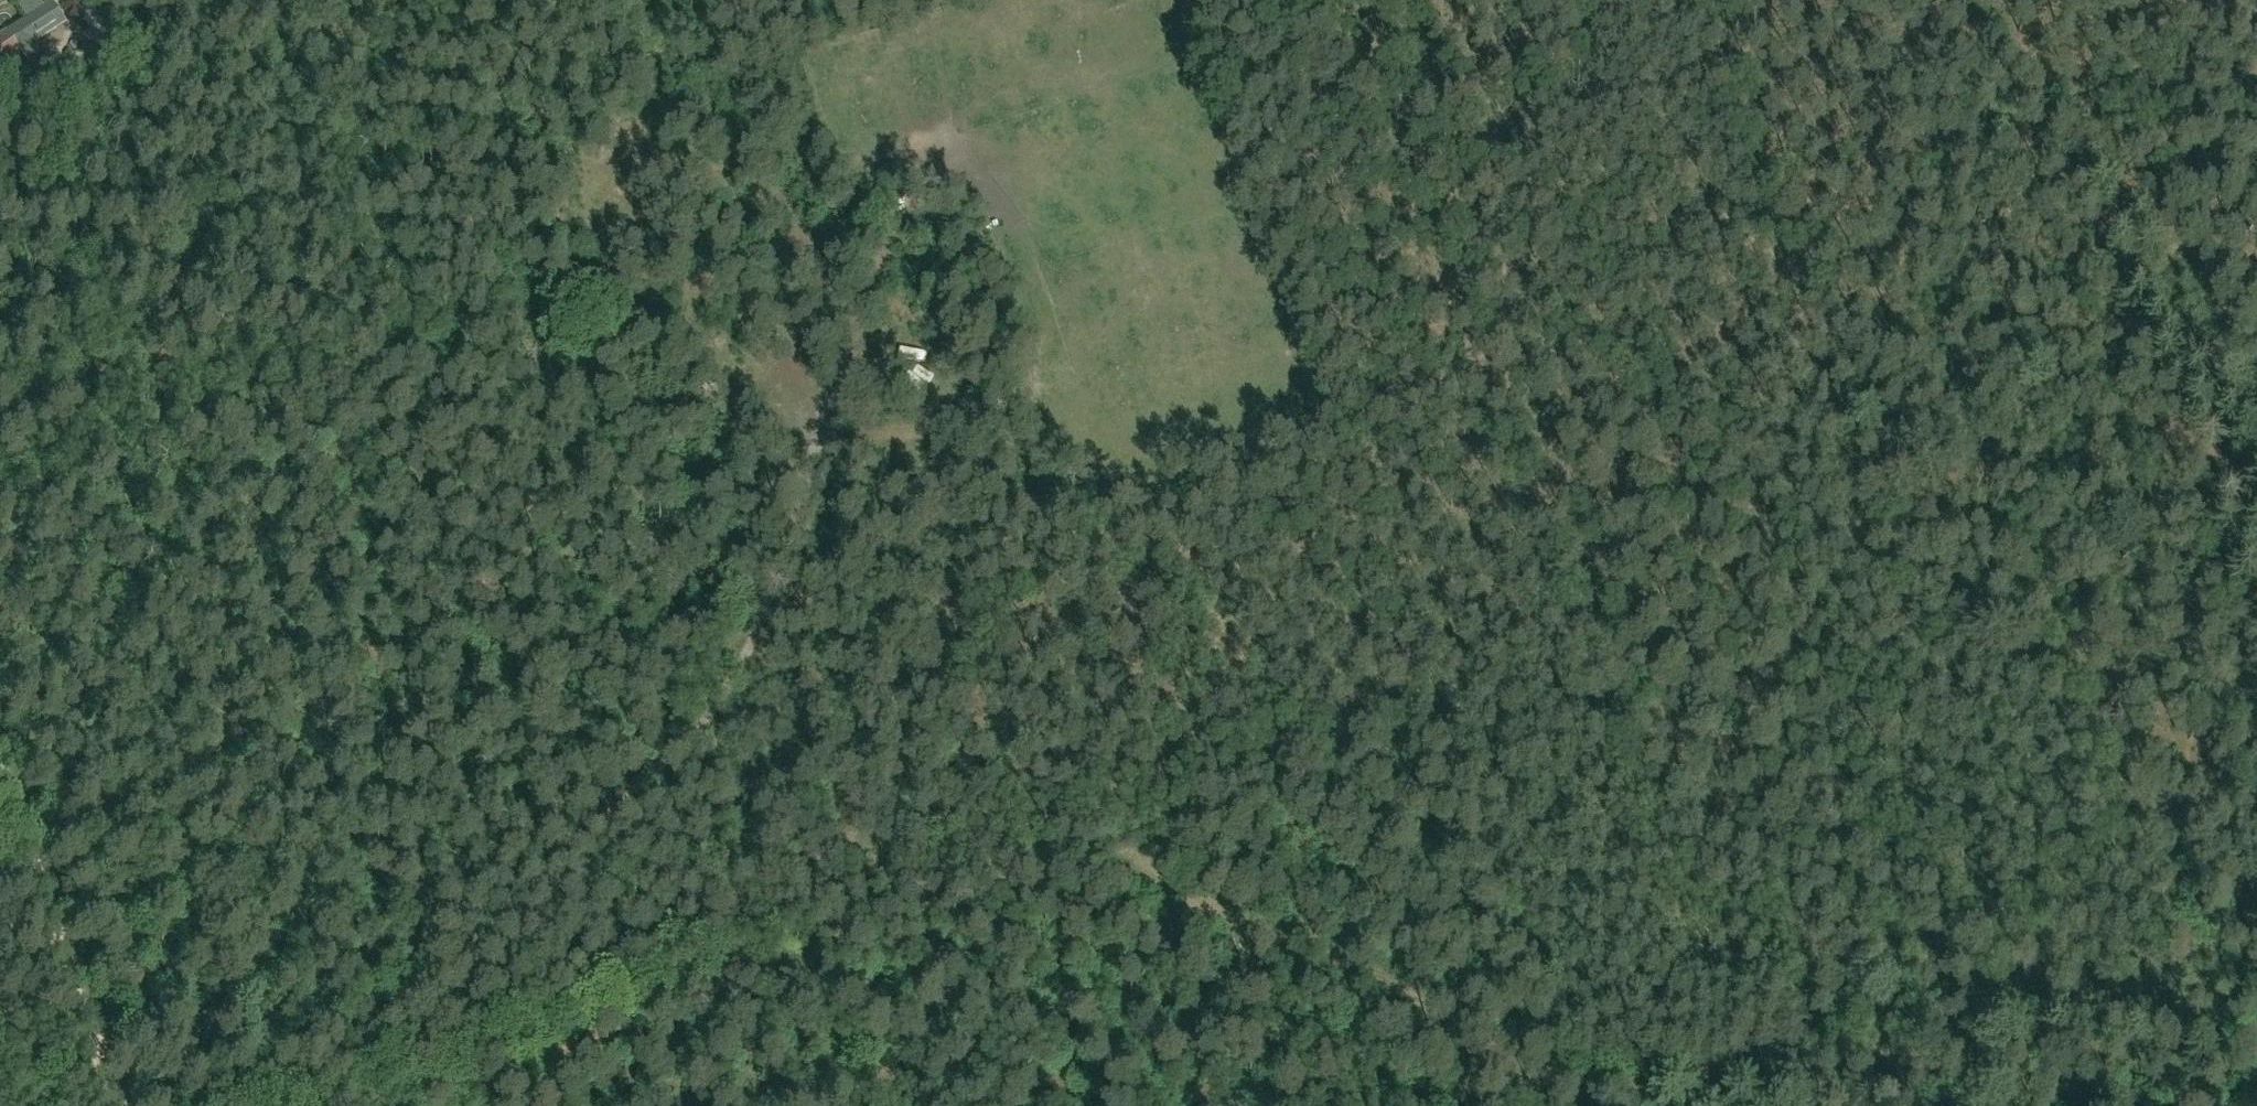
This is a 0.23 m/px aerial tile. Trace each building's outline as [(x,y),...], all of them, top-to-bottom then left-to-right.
[(17,2),(26,17),(6,30),(28,63),(39,55),(32,45),(65,22),(50,0),(49,0),(42,5),(39,0),(19,0),(17,2)] [(6,30),(0,34),(0,81),(28,63),(6,30)]
